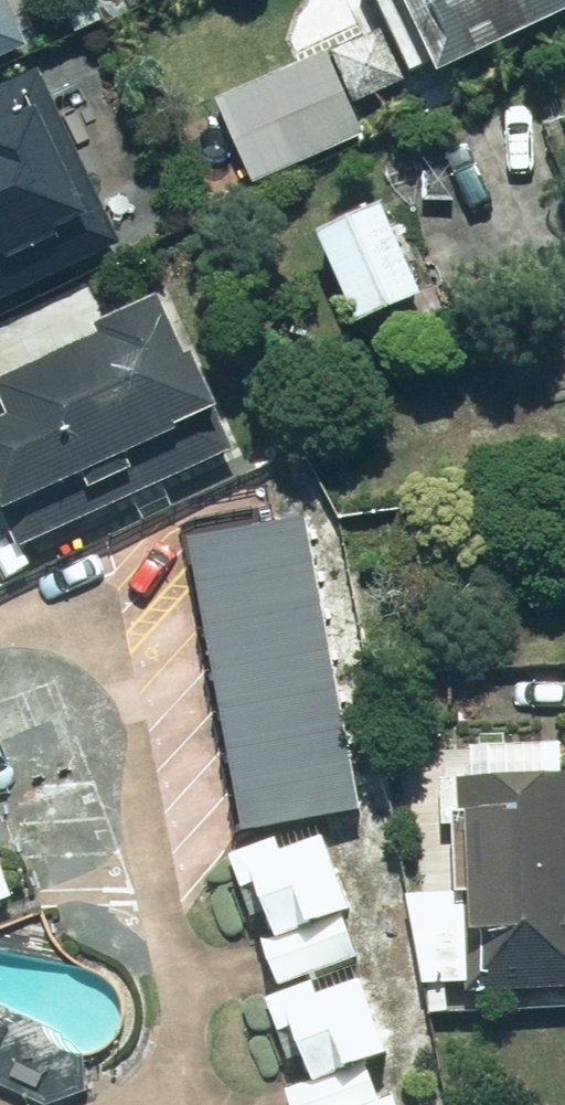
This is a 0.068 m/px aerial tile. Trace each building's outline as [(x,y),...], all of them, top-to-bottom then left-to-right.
[(564,18),(564,0),(385,0),(429,87),(564,18)] [(352,109),(402,84),(375,30),(325,55),(352,109)] [(251,189),(356,142),(318,57),(213,103),(251,189)] [(0,82),(0,296),(113,238),(26,69),(0,82)] [(556,111),(564,129),(564,106),(556,111)] [(417,310),(364,210),(300,244),(352,343),(417,310)] [(0,387),(0,419),(4,426),(0,428),(0,521),(208,425),(157,315),(0,387)] [(351,821),(299,521),(179,542),(231,842),(351,821)] [(457,787),(462,990),(564,987),(564,784),(457,787)] [(270,948),(251,955),(265,994),(344,965),(327,921),(342,916),(315,844),(275,859),(269,844),(225,860),(240,902),(251,898),(270,948)] [(10,909),(0,880),(0,912),(10,909)] [(313,1006),(305,987),(261,1004),(302,1088),(375,1058),(348,992),(313,1006)] [(278,1091),(279,1104),(363,1104),(361,1084),(278,1091)]
